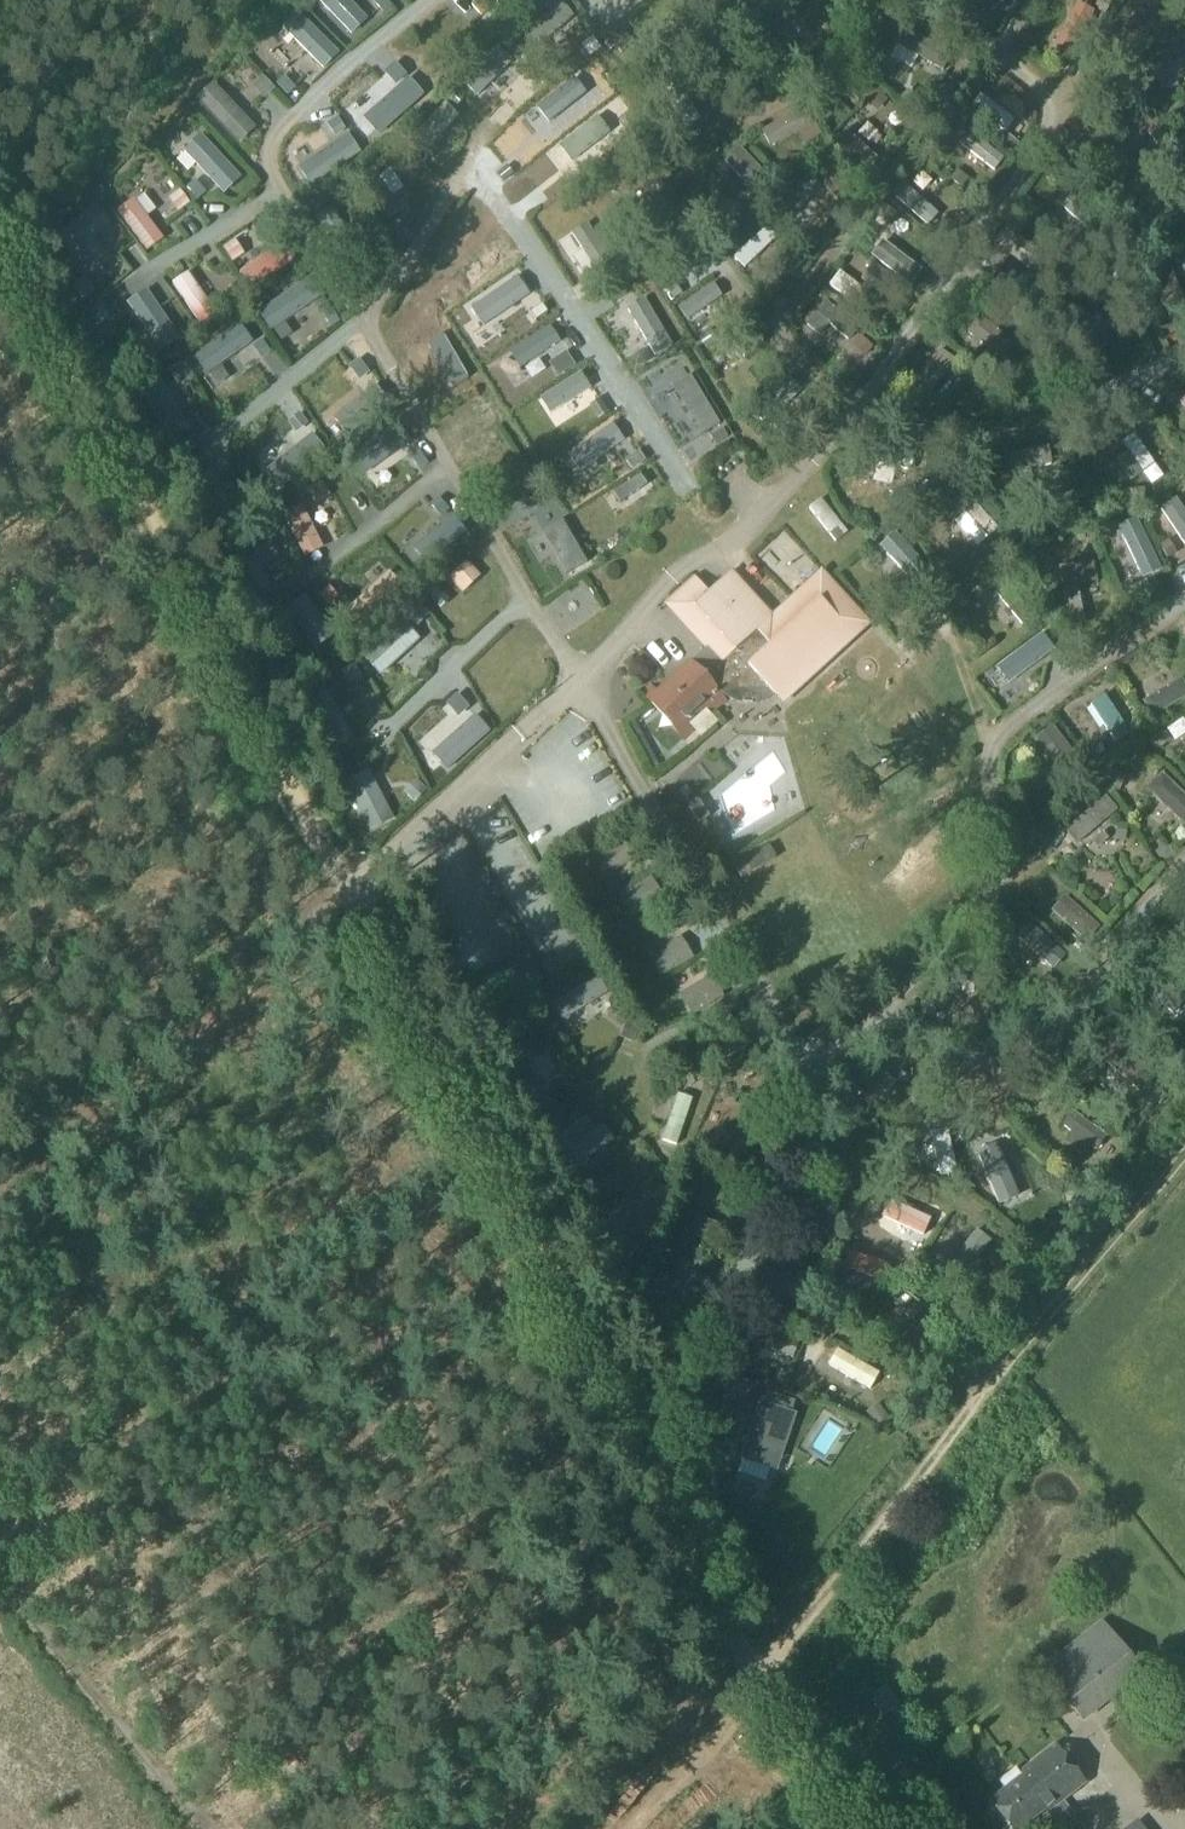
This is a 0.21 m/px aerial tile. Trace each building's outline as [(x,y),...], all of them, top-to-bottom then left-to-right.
[(784,16),(803,36),(831,9),(822,0),(801,0),(784,16)] [(334,71),(351,52),(306,11),(289,30),(334,71)] [(633,43),(619,28),(608,39),(621,53),(633,43)] [(920,30),(912,46),(944,62),(952,46),(920,30)] [(1184,89),(1184,59),(1164,65),(1172,93),(1184,89)] [(394,63),(382,73),(394,86),(405,76),(394,63)] [(581,76),(545,92),(555,115),(567,110),(575,128),(599,118),(581,76)] [(209,104),(252,154),(268,140),(225,90),(209,104)] [(448,101),(455,108),(462,100),(455,93),(448,101)] [(335,117),(325,124),(333,136),(344,129),(335,117)] [(1019,145),(1007,135),(999,145),(1010,155),(1019,145)] [(1006,176),(1016,163),(980,137),(971,150),(1006,176)] [(196,158),(202,165),(199,167),(236,208),(257,190),(214,142),(196,158)] [(388,159),(377,173),(400,191),(411,177),(388,159)] [(785,199),(798,210),(830,174),(817,163),(785,199)] [(967,179),(955,170),(949,178),(961,188),(967,179)] [(213,193),(200,201),(208,214),(221,206),(213,193)] [(195,225),(207,213),(191,196),(179,208),(195,225)] [(460,245),(451,263),(465,269),(473,251),(460,245)] [(791,255),(782,266),(792,274),(801,263),(791,255)] [(786,297),(824,332),(834,320),(821,308),(836,291),(827,282),(835,273),(820,259),(786,297)] [(266,268),(252,277),(262,293),(276,285),(266,268)] [(535,273),(522,282),(534,300),(547,291),(535,273)] [(95,291),(84,277),(72,287),(83,301),(95,291)] [(185,299),(208,309),(215,292),(192,282),(185,299)] [(671,283),(663,288),(672,301),(680,296),(671,283)] [(628,287),(618,295),(640,321),(650,313),(628,287)] [(322,294),(276,326),(289,344),(324,319),(318,312),(329,304),(322,294)] [(109,319),(100,305),(87,315),(96,328),(109,319)] [(541,305),(529,313),(535,321),(547,313),(541,305)] [(732,344),(744,359),(762,345),(750,330),(732,344)] [(697,340),(705,351),(718,342),(710,331),(697,340)] [(415,347),(423,361),(445,349),(438,335),(415,347)] [(516,337),(497,346),(510,372),(528,364),(516,337)] [(271,354),(261,340),(252,347),(261,360),(271,354)] [(639,367),(650,361),(644,350),(633,356),(639,367)] [(556,358),(565,372),(574,366),(565,352),(556,358)] [(358,360),(348,367),(358,381),(369,373),(358,360)] [(685,368),(659,388),(671,404),(698,384),(685,368)] [(536,402),(557,395),(549,371),(528,378),(536,402)] [(446,386),(463,410),(481,397),(464,373),(446,386)] [(173,387),(155,396),(183,450),(201,440),(173,387)] [(599,399),(588,405),(597,419),(608,413),(599,399)] [(485,405),(462,419),(477,443),(500,429),(485,405)] [(298,413),(286,422),(295,434),(307,424),(298,413)] [(721,430),(709,437),(714,445),(726,438),(721,430)] [(630,470),(644,461),(638,451),(624,461),(630,470)] [(508,461),(492,465),(499,491),(515,487),(508,461)] [(307,491),(313,504),(330,496),(323,483),(307,491)] [(450,507),(439,495),(431,502),(442,514),(450,507)] [(622,538),(643,524),(627,500),(606,514),(622,538)] [(1148,519),(1128,526),(1148,576),(1167,568),(1148,519)] [(553,539),(539,552),(559,574),(573,562),(553,539)] [(465,562),(447,579),(461,595),(480,577),(465,562)] [(767,622),(725,576),(707,592),(698,582),(674,604),(692,624),(688,628),(706,648),(648,701),(675,731),(705,704),(712,712),(726,700),(717,690),(771,691),(782,704),(870,623),(835,585),(776,639),(763,625),(767,622)] [(434,585),(425,594),(440,610),(449,601),(434,585)] [(328,586),(316,594),(326,606),(337,598),(328,586)] [(429,615),(419,604),(406,617),(416,628),(429,615)] [(417,629),(379,666),(397,685),(435,648),(417,629)] [(354,665),(338,673),(345,687),(361,679),(354,665)] [(457,694),(445,704),(457,718),(469,707),(457,694)] [(1184,711),(1184,695),(1159,710),(1166,722),(1184,711)] [(1104,737),(1109,746),(1130,734),(1125,725),(1104,737)] [(1184,827),(1184,787),(1175,771),(1158,782),(1184,827)] [(357,789),(378,819),(397,806),(377,776),(357,789)] [(698,824),(708,817),(697,800),(687,806),(698,824)] [(1117,823),(1114,839),(1124,840),(1127,825),(1117,823)] [(614,886),(645,874),(635,848),(604,860),(614,886)] [(670,888),(635,905),(644,923),(679,906),(670,888)] [(694,941),(662,956),(673,980),(705,965),(694,941)] [(962,970),(940,1003),(956,1014),(979,981),(962,970)] [(565,1003),(575,1028),(621,1010),(611,985),(565,1003)] [(638,1027),(625,1022),(620,1038),(633,1042),(638,1027)] [(1077,1102),(1068,1120),(1085,1129),(1095,1111),(1077,1102)] [(962,1119),(951,1109),(942,1119),(953,1128),(962,1119)] [(974,1130),(963,1124),(956,1137),(967,1143),(974,1130)] [(611,1132),(575,1162),(590,1179),(625,1149),(611,1132)] [(623,1234),(635,1238),(645,1212),(633,1207),(623,1234)] [(901,1239),(923,1244),(930,1216),(908,1210),(901,1239)] [(1007,1231),(998,1224),(991,1233),(1000,1240),(1007,1231)] [(770,1235),(766,1252),(778,1256),(779,1253),(783,1255),(787,1239),(770,1235)] [(678,1253),(694,1258),(698,1248),(682,1243),(678,1253)] [(775,1470),(793,1414),(761,1404),(743,1459),(775,1470)] [(881,1408),(868,1417),(877,1430),(889,1421),(881,1408)] [(1083,1722),(1144,1675),(1102,1621),(1041,1668),(1083,1722)] [(885,1718),(900,1706),(884,1686),(869,1698),(885,1718)] [(1003,1791),(991,1801),(1013,1828),(1019,1828),(1045,1809),(1060,1828),(1075,1817),(1062,1800),(1085,1783),(1056,1745),(1021,1772),(1024,1775),(1021,1778),(1014,1769),(997,1782),(1003,1791)]
